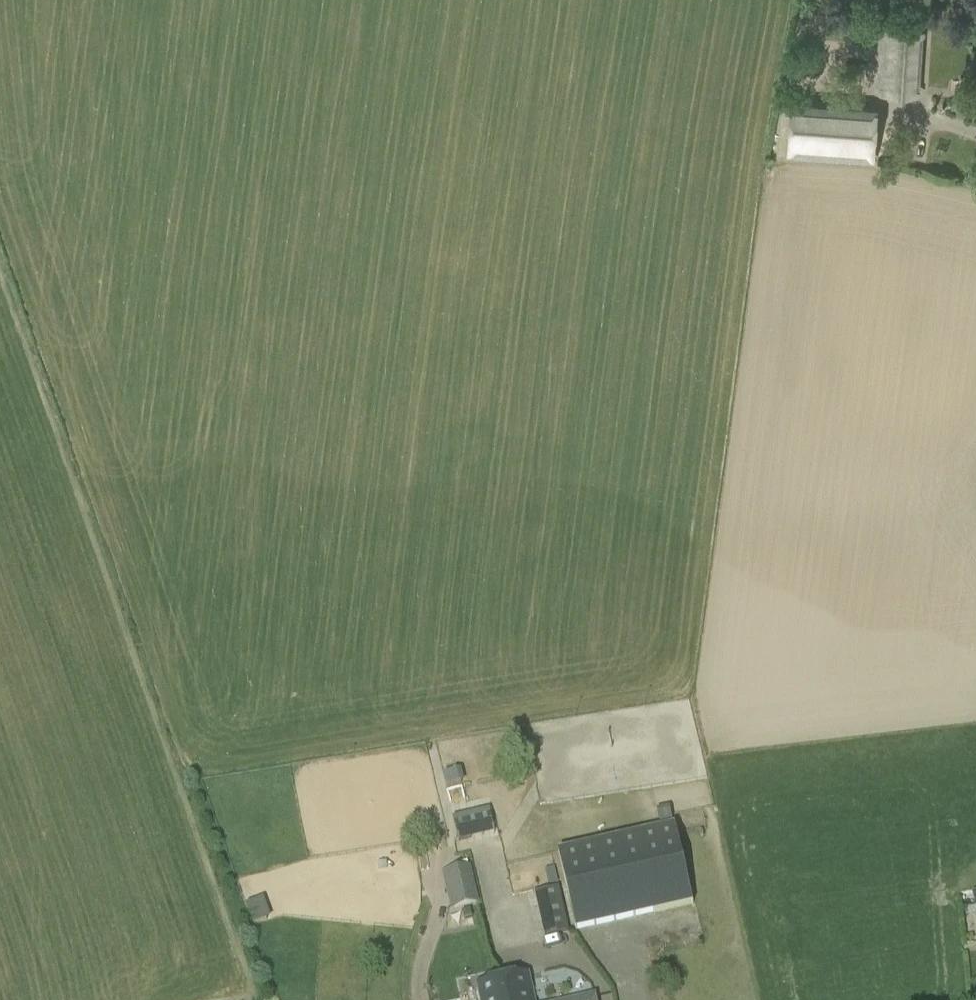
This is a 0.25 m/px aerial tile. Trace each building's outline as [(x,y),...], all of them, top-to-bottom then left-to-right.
[(878,91),(914,92),(918,28),(882,25),(880,45),(882,45),(881,71),(879,71),(878,79),(874,78),(874,85),(878,85),(878,91)] [(788,157),(874,163),(878,107),(792,102),(788,157)] [(464,845),(501,840),(495,803),(459,809),(464,845)] [(576,932),(693,905),(675,826),(558,852),(576,932)] [(479,903),(471,866),(441,873),(451,910),(479,903)] [(559,883),(551,885),(496,899),(508,949),(571,935),(559,883)] [(529,974),(527,975),(498,983),(478,989),(481,999),(533,999),(529,974)]
